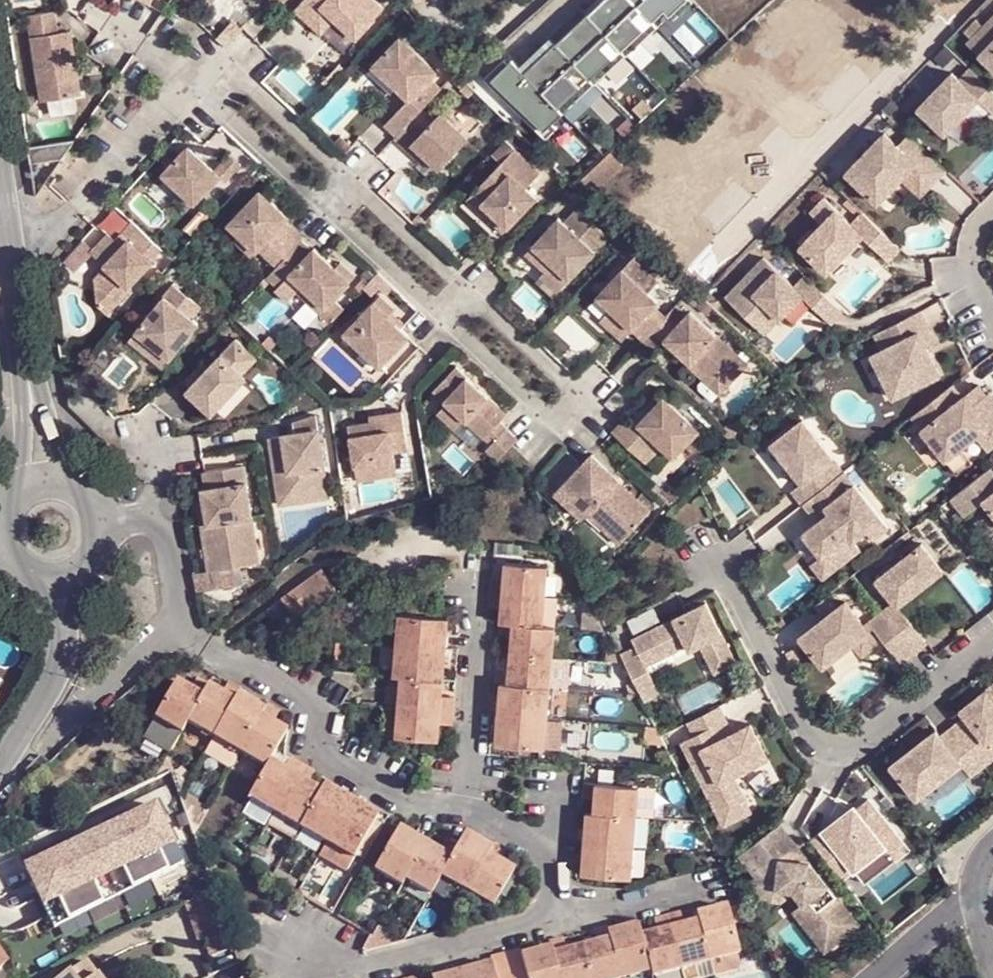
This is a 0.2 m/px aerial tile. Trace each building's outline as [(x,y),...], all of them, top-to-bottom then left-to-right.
[(298,10),(325,35),(339,19),(360,38),(386,9),(377,0),(307,0),(298,10)] [(590,16),(608,0),(596,0),(585,10),(590,16)] [(590,16),(629,57),(661,29),(634,0),(608,0),(590,16)] [(553,38),(558,45),(590,16),(585,10),(553,38)] [(63,34),(59,11),(34,15),(48,102),(87,96),(77,32),(63,34)] [(590,16),(558,45),(597,86),(629,57),(590,16)] [(974,48),(992,66),(992,28),(974,48)] [(521,66),(527,73),(558,45),(553,38),(521,66)] [(416,121),(444,91),(433,80),(440,73),(403,39),(377,67),(412,100),(398,116),(388,127),(399,138),(416,121)] [(558,45),(527,73),(565,114),(597,86),(558,45)] [(973,69),(962,80),(955,73),(920,109),(948,136),(981,101),(992,112),(992,88),(973,69)] [(710,90),(695,74),(664,103),(679,119),(710,90)] [(444,117),(429,133),(416,121),(399,138),(412,149),(414,147),(428,159),(441,171),(470,140),(444,117)] [(948,171),(910,135),(900,145),(887,133),(849,172),(882,201),(903,179),(917,164),(936,183),(948,171)] [(226,182),(242,164),(231,154),(216,170),(189,145),(164,173),(198,204),(221,179),(226,182)] [(414,147),(412,149),(409,153),(422,166),(428,159),(414,147)] [(592,196),(624,165),(614,150),(579,184),(592,196)] [(541,176),(515,153),(475,199),(512,232),(539,202),(528,191),(541,176)] [(936,183),(917,164),(903,179),(914,190),(922,198),(936,183)] [(301,240),(303,238),(287,223),(291,219),(261,190),(229,225),(242,237),(246,232),(263,247),(259,251),(275,267),(301,240)] [(512,232),(475,199),(469,205),(506,238),(512,232)] [(903,250),(865,214),(854,225),(827,199),(813,213),(825,225),(803,247),(829,273),(865,237),(891,262),(903,250)] [(610,241),(578,211),(565,225),(560,220),(533,249),(554,269),(547,276),(543,280),(560,296),(610,241)] [(154,259),(164,247),(135,220),(118,239),(111,233),(93,253),(108,267),(115,272),(98,290),(100,306),(111,316),(135,289),(133,287),(156,260),(154,259)] [(259,251),(242,237),(236,244),(253,259),(258,253),(259,251)] [(324,313),(351,282),(336,268),(315,248),(313,250),(301,240),(275,267),(262,282),(276,294),(283,286),(288,280),(324,313)] [(554,269),(533,249),(526,257),(547,276),(554,269)] [(845,312),(808,277),(796,289),(767,259),(729,298),(768,335),(805,296),(816,306),(834,323),(845,312)] [(336,268),(351,282),(357,276),(342,262),(336,268)] [(644,343),(665,321),(656,311),(660,306),(650,296),(659,286),(634,263),(599,301),(611,313),(605,319),(628,340),(634,334),(644,343)] [(115,272),(108,267),(97,279),(98,290),(115,272)] [(288,280),(283,286),(318,319),(324,313),(288,280)] [(397,308),(382,294),(347,333),(381,366),(409,336),(397,324),(389,316),(393,311),(397,308)] [(171,360),(199,324),(165,296),(137,331),(171,360)] [(695,312),(691,315),(680,305),(665,321),(644,343),(657,354),(662,349),(668,343),(686,359),(690,355),(716,377),(725,368),(737,379),(750,366),(695,312)] [(937,341),(922,310),(875,333),(883,349),(872,354),(894,397),(941,373),(927,346),(937,341)] [(389,316),(397,324),(402,319),(393,311),(389,316)] [(628,340),(605,319),(602,323),(625,344),(628,340)] [(245,375),(259,359),(239,339),(212,368),(194,386),(190,391),(215,415),(250,378),(245,375)] [(690,355),(686,359),(693,365),(723,393),(737,379),(725,368),(716,377),(690,355)] [(500,421),(506,415),(456,367),(434,391),(448,404),(438,414),(455,429),(464,420),(484,438),(500,421)] [(954,385),(913,418),(948,460),(963,448),(978,436),(989,451),(992,448),(992,396),(990,392),(988,395),(980,385),(964,397),(954,385)] [(701,421),(663,386),(640,412),(635,407),(620,424),(645,448),(661,431),(677,446),(701,421)] [(412,452),(408,412),(393,415),(394,423),(375,425),(353,427),(359,481),(383,478),(382,469),(399,466),(397,454),(412,452)] [(330,487),(320,413),(296,419),(297,431),(272,435),(280,495),(330,487)] [(394,423),(393,415),(374,417),(375,425),(394,423)] [(889,528),(803,419),(772,444),(803,483),(792,491),(803,504),(804,504),(818,522),(801,536),(820,559),(827,554),(838,568),(861,550),(854,541),(867,531),(873,541),(889,528)] [(492,445),(506,430),(508,428),(500,421),(484,438),(492,445)] [(487,452),(498,461),(497,458),(516,439),(506,430),(492,445),(487,452)] [(604,462),(576,437),(541,475),(569,500),(573,496),(579,489),(611,518),(634,493),(610,470),(605,475),(599,467),(603,463),(604,462)] [(963,448),(948,460),(959,475),(975,462),(963,448)] [(610,470),(603,463),(599,467),(605,475),(610,470)] [(210,557),(258,544),(246,466),(206,470),(209,488),(205,488),(210,521),(204,522),(208,544),(209,555),(210,557)] [(382,469),(383,478),(400,476),(399,466),(382,469)] [(991,467),(952,498),(966,516),(985,500),(992,511),(992,469),(991,467)] [(330,487),(280,495),(281,505),(331,497),(330,487)] [(210,521),(205,488),(199,489),(204,522),(210,521)] [(611,518),(579,489),(573,496),(605,525),(611,518)] [(896,602),(884,611),(915,652),(928,642),(909,617),(899,605),(915,593),(945,570),(923,542),(878,579),(896,602)] [(212,570),(260,563),(258,544),(210,557),(212,570)] [(548,748),(558,626),(545,625),(550,565),(507,562),(506,578),(493,577),(491,604),(504,605),(502,636),(514,637),(512,667),(499,667),(498,682),(503,682),(498,744),(548,748)] [(338,587),(323,567),(299,585),(311,601),(315,605),(338,587)] [(311,601),(299,585),(283,597),(295,613),(311,601)] [(899,605),(909,617),(924,605),(915,593),(899,605)] [(846,601),(801,636),(825,666),(854,643),(863,655),(879,643),(846,601)] [(637,646),(622,654),(646,701),(661,693),(647,665),(641,654),(668,641),(673,652),(689,645),(691,649),(701,644),(716,673),(737,662),(707,602),(634,639),(637,646)] [(915,652),(884,611),(870,622),(902,663),(915,652)] [(444,695),(450,617),(401,612),(396,675),(403,676),(399,736),(441,738),(442,723),(454,724),(456,696),(444,695)] [(668,641),(641,654),(647,665),(673,652),(668,641)] [(356,858),(380,815),(327,785),(323,790),(310,783),(316,772),(292,758),(286,769),(271,761),(289,731),(274,723),(281,712),(269,705),(267,709),(240,693),(242,689),(230,681),(223,693),(197,678),(191,689),(177,682),(157,718),(182,732),(188,721),(268,767),(250,797),(356,858)] [(954,726),(985,766),(992,760),(992,748),(988,741),(992,737),(992,685),(961,710),(967,716),(954,726)] [(682,742),(717,812),(745,798),(734,775),(768,757),(752,723),(734,733),(720,705),(689,721),(695,735),(682,742)] [(182,732),(157,718),(150,731),(175,745),(182,732)] [(985,766),(954,726),(942,736),(937,730),(892,765),(918,798),(962,764),(972,776),(985,766)] [(171,769),(168,759),(159,775),(171,769)] [(634,878),(641,786),(587,781),(585,796),(598,797),(597,813),(589,812),(585,874),(634,878)] [(654,813),(656,787),(643,786),(641,812),(654,813)] [(745,798),(717,812),(724,826),(752,812),(745,798)] [(855,807),(812,839),(843,879),(854,870),(884,848),(895,861),(909,851),(870,800),(857,810),(855,807)] [(154,804),(25,865),(45,906),(55,928),(184,867),(174,846),(154,804)] [(794,849),(777,827),(748,849),(765,871),(752,882),(765,899),(778,889),(795,891),(805,905),(809,901),(825,921),(810,932),(825,952),(859,926),(801,850),(794,849)] [(497,907),(517,871),(503,862),(510,851),(498,844),(495,849),(468,834),(461,847),(450,840),(443,852),(401,829),(377,871),(404,886),(408,881),(434,895),(444,877),(497,907)] [(884,848),(854,870),(865,885),(895,861),(884,848)] [(778,889),(765,899),(772,908),(795,891),(778,889)] [(825,921),(809,901),(805,905),(794,912),(810,932),(825,921)] [(742,956),(729,908),(698,916),(700,922),(685,926),(682,915),(656,921),(659,932),(643,936),(640,925),(611,933),(610,928),(597,932),(598,937),(567,945),(565,940),(552,943),(553,949),(523,957),(529,977),(635,977),(653,973),(654,977),(659,977),(742,956)] [(138,926),(108,941),(128,977),(132,977),(158,966),(138,926)] [(8,963),(0,951),(0,970),(8,963)] [(493,964),(440,977),(497,977),(493,964)] [(158,966),(132,977),(163,977),(164,977),(158,966)]
